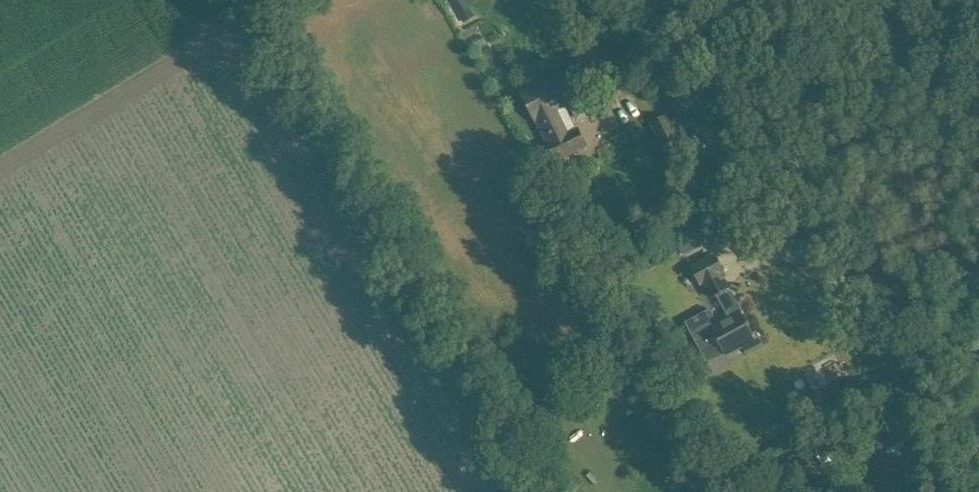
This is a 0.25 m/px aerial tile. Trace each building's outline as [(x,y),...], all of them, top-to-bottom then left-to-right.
[(577,129),(565,106),(577,101),(564,75),(524,95),(536,121),(537,120),(549,143),(548,144),(556,162),(587,146),(578,128),(577,129)] [(652,124),(665,149),(681,141),(668,116),(652,124)] [(705,283),(713,297),(717,295),(728,289),(729,288),(721,274),(724,272),(715,256),(693,268),(702,284),(705,283)] [(717,295),(727,313),(716,319),(711,309),(686,322),(698,346),(717,336),(727,355),(744,346),(747,352),(762,343),(757,333),(753,326),(749,329),(741,314),(741,313),(728,289),(717,295)] [(685,491),(709,491),(733,478),(721,458),(701,470),(693,457),(672,470),(685,491)]
